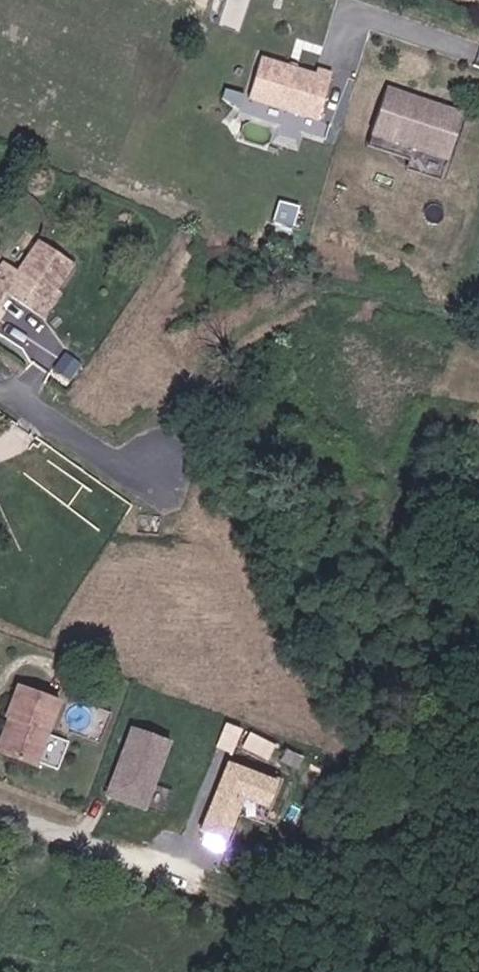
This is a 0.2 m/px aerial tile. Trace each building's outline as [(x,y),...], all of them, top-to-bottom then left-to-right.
[(314,115),(330,69),(315,64),(313,69),(259,51),(246,92),(314,115)] [(447,155),(461,112),(439,105),(434,107),(428,105),(426,100),(385,86),(370,129),(447,155)] [(294,201),(275,193),(267,213),(287,220),(294,201)] [(0,269),(0,298),(2,295),(36,315),(52,291),(70,264),(34,241),(16,269),(4,262),(0,269)] [(52,291),(36,315),(43,320),(59,295),(52,291)] [(73,380),(84,358),(65,348),(54,370),(73,380)] [(19,719),(6,751),(36,761),(59,696),(18,682),(6,714),(19,719)] [(6,714),(0,733),(0,748),(6,751),(19,719),(6,714)] [(167,743),(130,730),(105,797),(142,811),(167,743)] [(60,767),(68,738),(48,733),(40,762),(60,767)] [(253,773),(230,764),(203,828),(226,837),(244,794),(268,804),(277,783),(253,773)]
